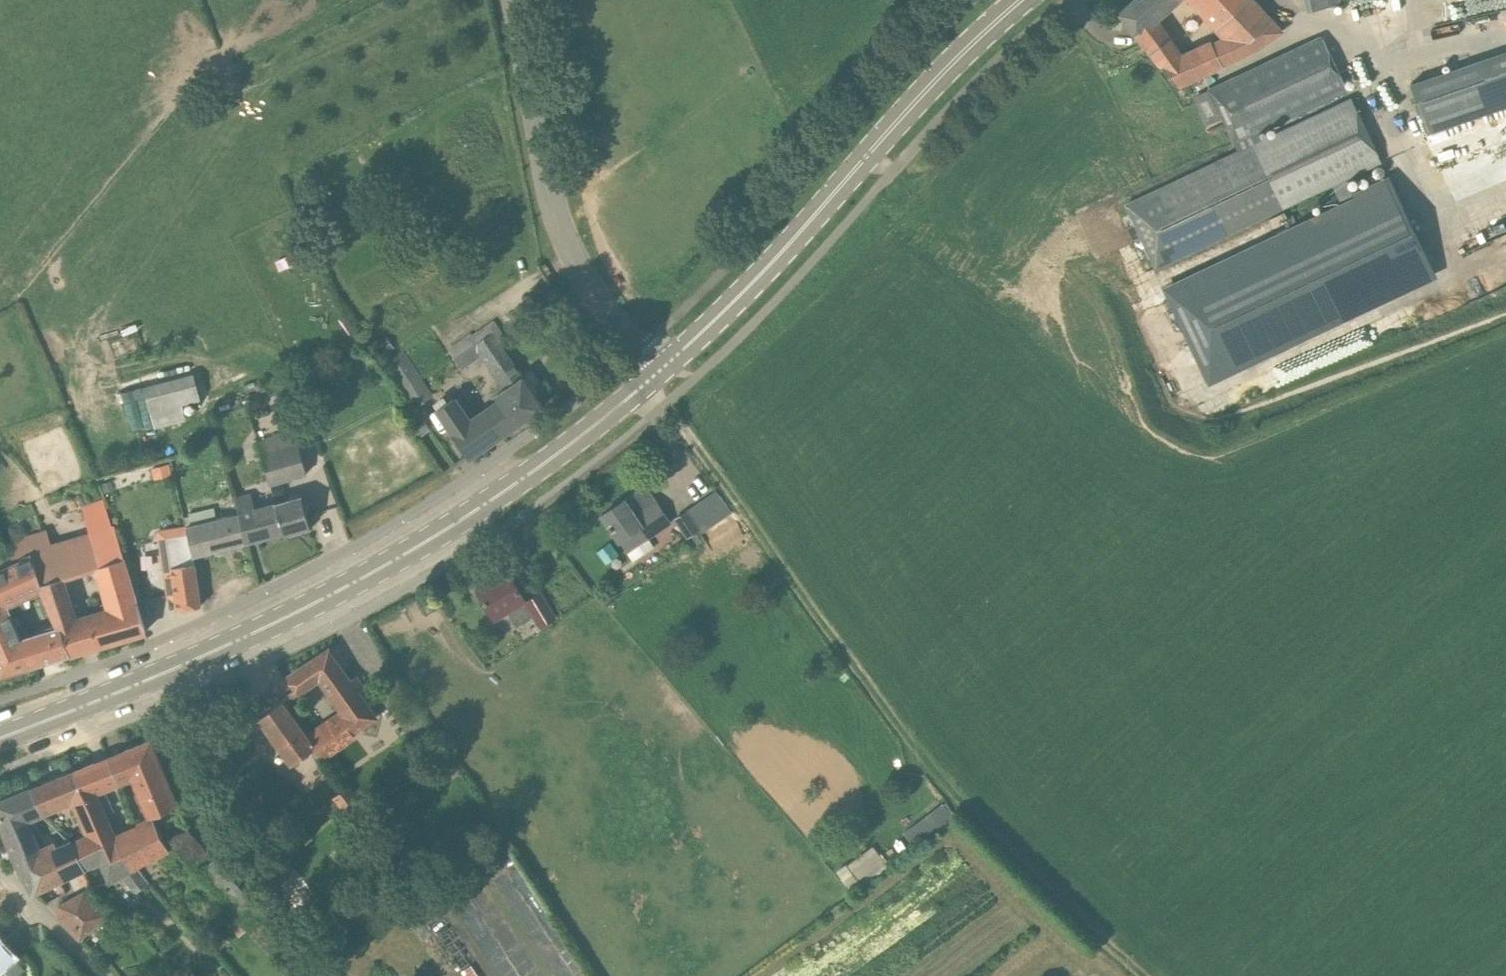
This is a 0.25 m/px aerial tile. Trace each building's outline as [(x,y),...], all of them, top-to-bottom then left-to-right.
[(1120,13),(1178,86),(1257,49),(1282,31),(1253,0),(1191,0),(1197,6),(1226,38),(1213,44),(1212,42),(1181,57),(1173,43),(1154,18),(1175,0),(1134,0),(1120,13)] [(1341,0),(1302,0),(1305,13),(1342,4),(1341,0)] [(1259,133),(1349,91),(1322,36),(1209,89),(1210,92),(1195,99),(1206,124),(1222,116),(1235,144),(1259,133)] [(1493,113),(1505,108),(1505,51),(1476,61),(1493,113)] [(1428,135),(1493,113),(1476,61),(1410,84),(1428,135)] [(1382,162),(1352,99),(1251,146),(1281,209),(1336,183),(1344,180),(1382,162)] [(1239,152),(1251,146),(1263,141),(1259,133),(1235,144),(1239,152)] [(1155,268),(1281,209),(1251,146),(1126,205),(1155,268)] [(1336,183),(1345,202),(1169,287),(1214,380),(1435,275),(1388,177),(1351,195),(1344,180),(1341,181),(1336,183)] [(469,335),(449,349),(462,369),(479,357),(505,395),(473,417),(459,397),(438,411),(470,458),(543,407),(487,327),(471,338),(469,335)] [(386,356),(395,350),(390,342),(381,348),(386,356)] [(384,363),(404,393),(415,409),(433,396),(422,380),(402,351),(384,363)] [(150,414),(201,400),(193,373),(143,387),(150,414)] [(429,428),(423,419),(412,428),(418,436),(429,428)] [(260,455),(269,486),(307,475),(298,444),(260,455)] [(154,481),(173,476),(170,464),(151,469),(154,481)] [(646,485),(602,515),(627,551),(670,523),(656,502),(657,501),(646,485)] [(248,539),(249,542),(283,533),(284,535),(287,534),(290,536),(298,533),(300,530),(310,527),(302,497),(256,510),(251,493),(235,498),(239,515),(241,514),(247,540),(248,539)] [(37,590),(39,594),(42,593),(56,628),(53,628),(65,656),(78,652),(146,632),(124,559),(114,526),(112,527),(103,502),(82,508),(90,533),(52,545),(48,531),(7,543),(13,563),(10,565),(12,567),(29,561),(37,590)] [(190,557),(193,556),(249,542),(248,539),(247,540),(241,514),(239,515),(217,520),(214,507),(189,514),(189,516),(184,517),(186,527),(184,528),(190,557)] [(687,512),(675,520),(687,539),(699,531),(687,512)] [(177,610),(201,606),(195,564),(193,556),(190,557),(184,528),(158,532),(167,595),(175,594),(177,610)] [(10,565),(0,569),(0,676),(65,656),(53,628),(23,637),(8,607),(39,594),(37,590),(29,561),(12,567),(10,565)] [(477,590),(496,621),(508,614),(516,627),(532,617),(540,630),(556,620),(540,593),(526,602),(508,571),(477,590)] [(350,682),(328,651),(287,678),(297,691),(284,700),(318,749),(317,750),(324,760),(357,737),(354,732),(375,718),(359,693),(365,690),(356,678),(350,682)] [(318,749),(284,700),(272,708),(270,706),(264,710),(265,713),(259,717),(294,766),(317,750),(318,749)] [(177,808),(149,741),(104,759),(114,789),(120,787),(119,785),(135,778),(151,818),(177,808)] [(107,835),(109,838),(117,835),(108,814),(114,811),(106,792),(114,789),(104,759),(67,774),(78,801),(92,795),(107,835)] [(109,882),(127,873),(109,838),(107,835),(92,795),(78,801),(67,774),(29,790),(42,813),(46,817),(72,807),(84,835),(72,840),(72,839),(71,840),(73,842),(83,869),(101,862),(109,882)] [(71,840),(57,846),(55,842),(41,848),(31,824),(46,817),(42,813),(29,790),(0,802),(0,818),(5,832),(19,868),(33,892),(83,869),(73,842),(71,840)] [(950,804),(906,824),(914,841),(942,828),(938,819),(954,812),(950,804)] [(153,820),(117,835),(109,838),(127,873),(169,852),(153,820)] [(236,920),(246,930),(261,945),(286,975),(292,975),(296,972),(282,955),(288,949),(274,932),(272,933),(267,927),(262,921),(267,917),(215,859),(211,862),(186,830),(181,834),(179,832),(169,840),(188,866),(236,920)] [(848,882),(860,874),(865,881),(890,864),(877,843),(839,868),(848,882)] [(60,917),(80,938),(106,912),(85,891),(61,906),(60,917)] [(236,920),(229,926),(239,937),(246,930),(236,920)] [(13,956),(0,942),(0,968),(13,956)]
